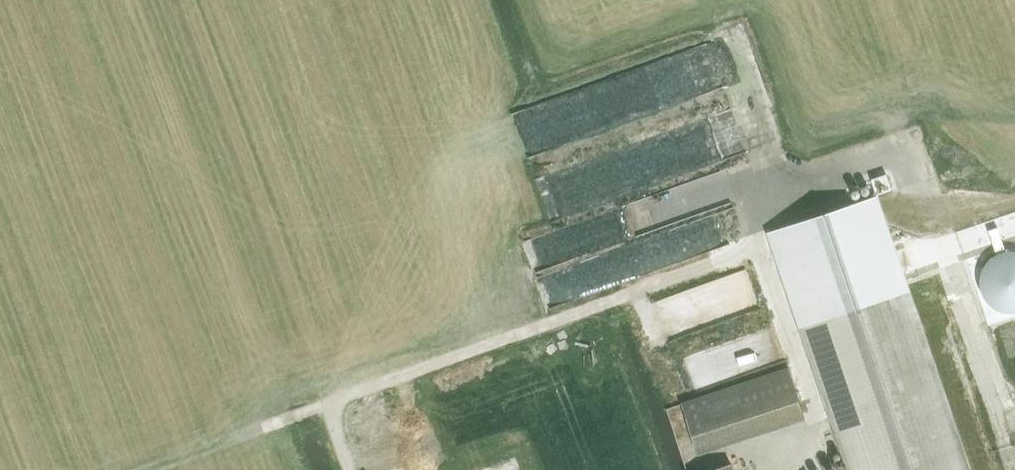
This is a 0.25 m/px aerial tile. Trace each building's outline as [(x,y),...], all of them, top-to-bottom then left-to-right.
[(694,158),(737,142),(725,108),(682,123),(694,158)] [(771,232),(851,469),(967,469),(875,197),(771,232)] [(643,267),(664,254),(651,232),(629,245),(643,267)] [(786,368),(681,403),(694,443),(802,407),(789,368),(786,368)]
